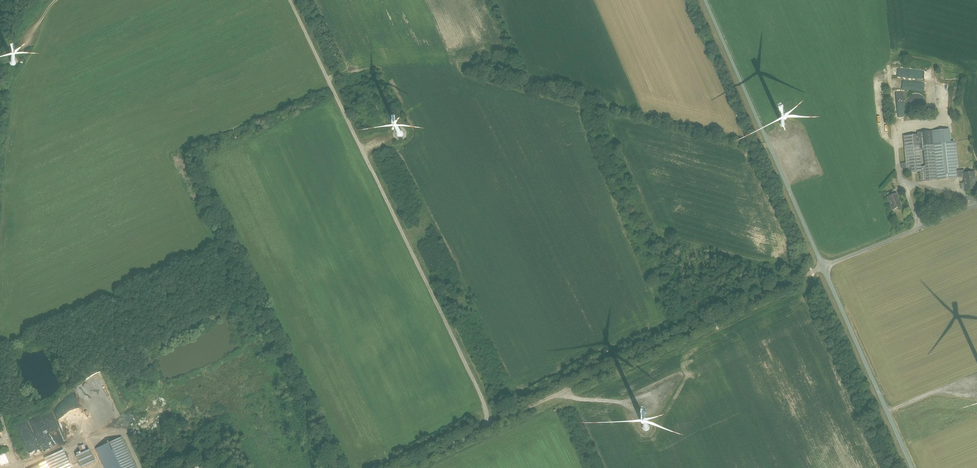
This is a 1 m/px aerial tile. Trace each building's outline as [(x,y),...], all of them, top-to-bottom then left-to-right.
[(924,100),(922,96),(919,95),(915,94),(912,95),(909,97),(907,100),(907,104),(908,107),(910,110),(913,112),(916,112),(920,111),(923,109),(924,106),(925,103),(924,100)] [(924,168),(920,168),(917,136),(902,138),(906,175),(919,173),(920,184),(963,179),(964,192),(976,191),(974,173),(964,174),(963,171),(959,172),(956,143),(922,147),(924,168)] [(902,210),(896,195),(886,199),(892,214),(902,210)] [(121,439),(95,451),(103,467),(134,467),(121,439)] [(84,444),(78,446),(80,452),(87,449),(84,444)] [(75,455),(80,467),(94,461),(89,449),(75,455)] [(63,450),(44,458),(46,462),(31,467),(71,467),(63,450)]
